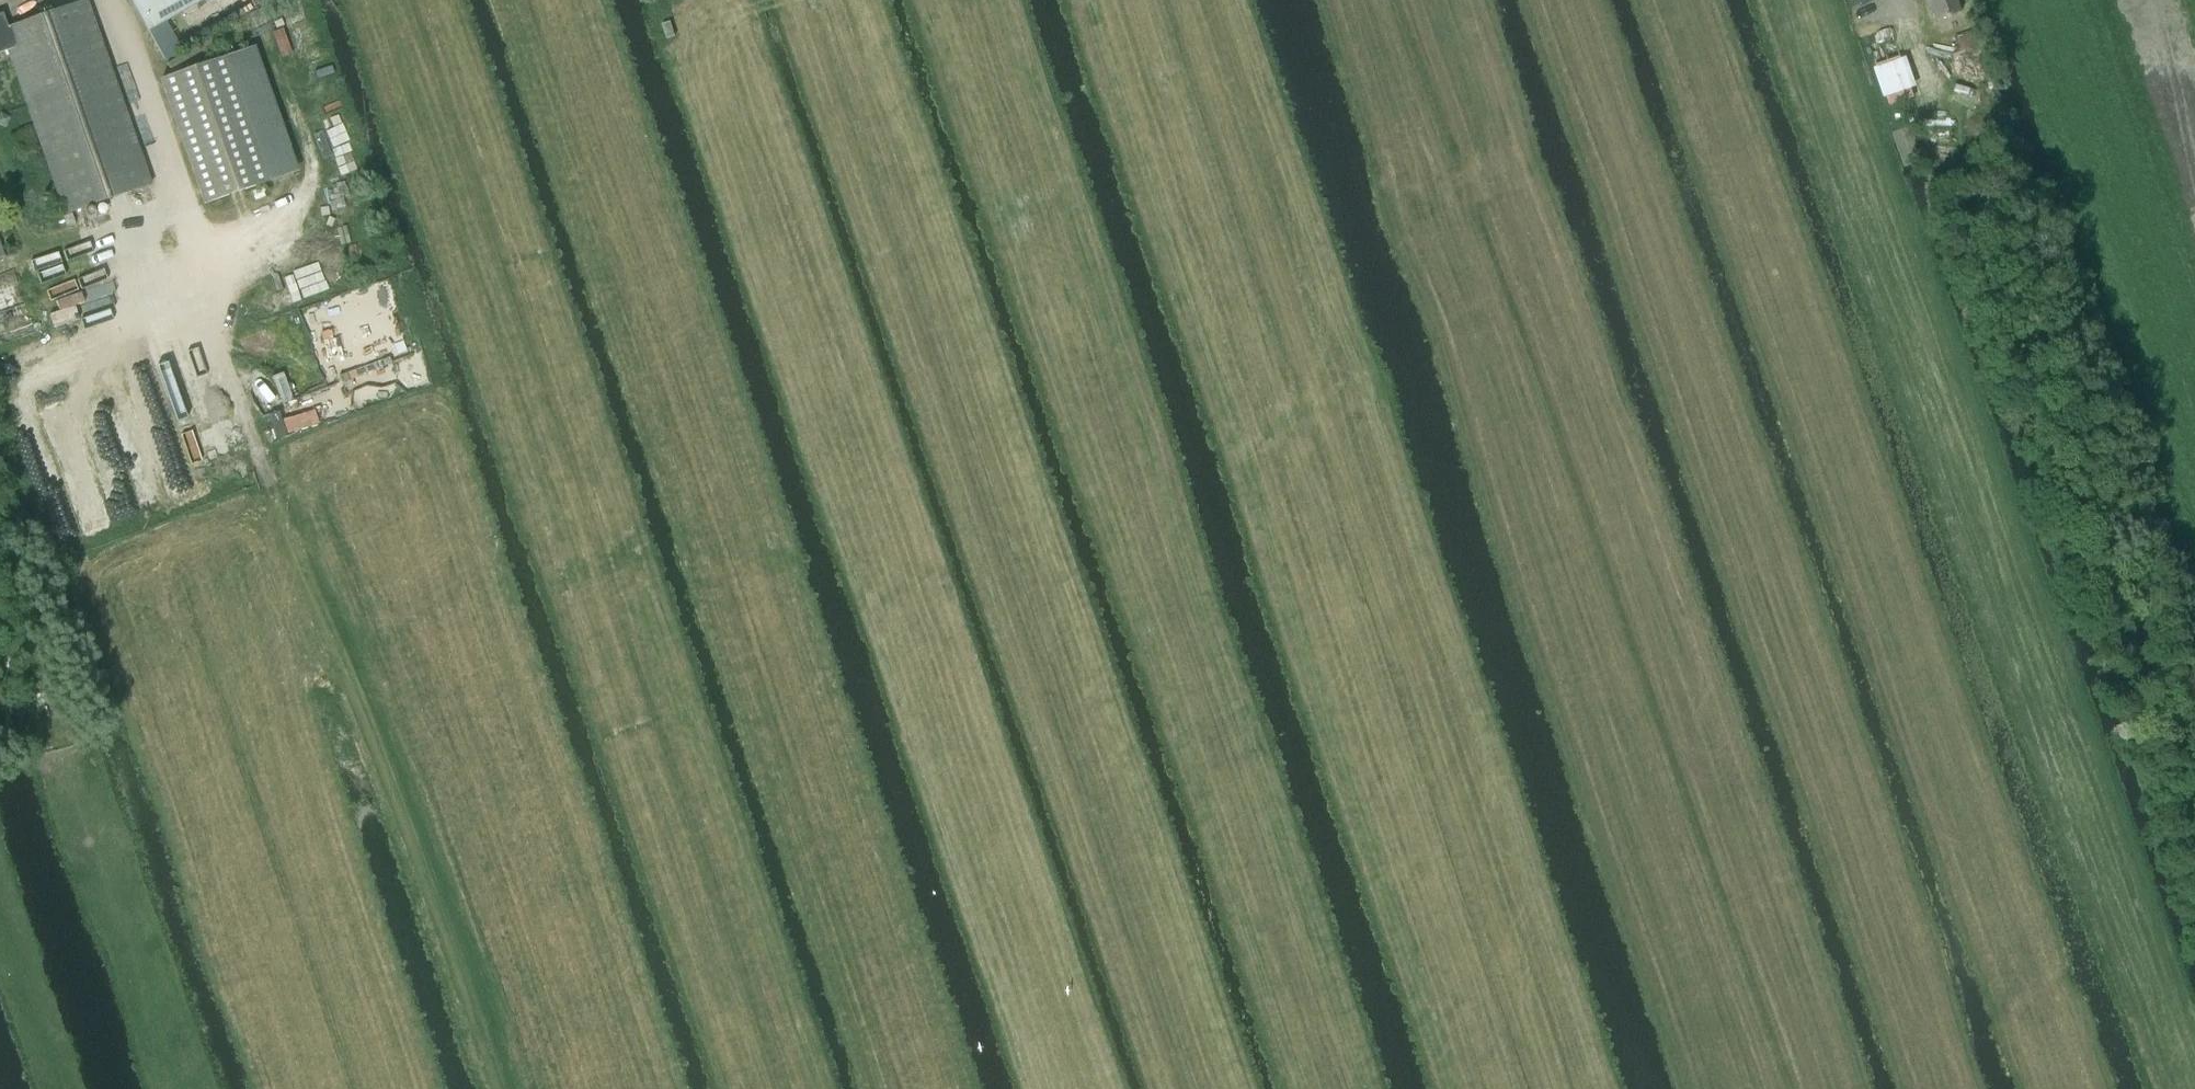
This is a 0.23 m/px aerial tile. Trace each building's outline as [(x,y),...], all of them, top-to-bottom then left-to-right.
[(86,0),(8,28),(0,30),(8,51),(20,87),(25,103),(65,215),(151,184),(86,0)] [(165,61),(181,52),(165,22),(205,0),(131,0),(165,61)] [(1937,21),(1962,13),(1958,0),(1930,0),(1937,21)] [(225,57),(161,80),(204,204),(269,181),(225,57)]
